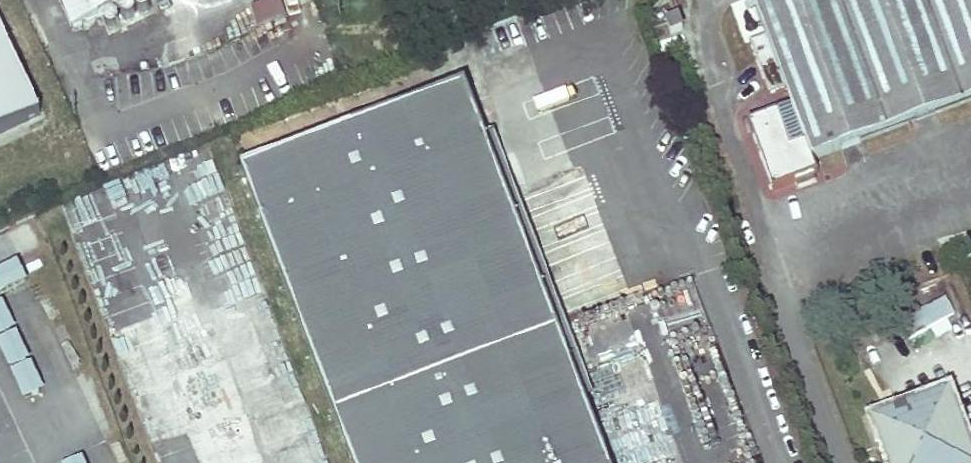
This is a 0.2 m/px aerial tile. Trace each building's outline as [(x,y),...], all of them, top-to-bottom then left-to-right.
[(96,17),(132,0),(88,0),(96,17)] [(287,14),(282,0),(257,0),(250,2),(257,25),(287,14)] [(787,98),(790,108),(747,124),(771,191),(815,174),(811,160),(970,100),(970,0),(751,0),(764,36),(749,42),(767,94),(784,88),(787,98)] [(668,34),(674,32),(680,30),(676,19),(664,23),(668,34)] [(38,116),(0,34),(0,134),(38,116)] [(463,85),(240,169),(351,462),(607,462),(463,85)] [(1,291),(27,278),(17,259),(0,267),(0,289),(1,291)] [(944,294),(901,322),(910,337),(954,309),(944,294)] [(0,300),(0,346),(19,399),(40,392),(7,298),(0,300)] [(951,316),(907,340),(914,352),(958,328),(951,316)] [(909,406),(871,420),(887,462),(970,462),(970,453),(948,392),(909,406)] [(82,455),(63,462),(85,462),(82,455)]
